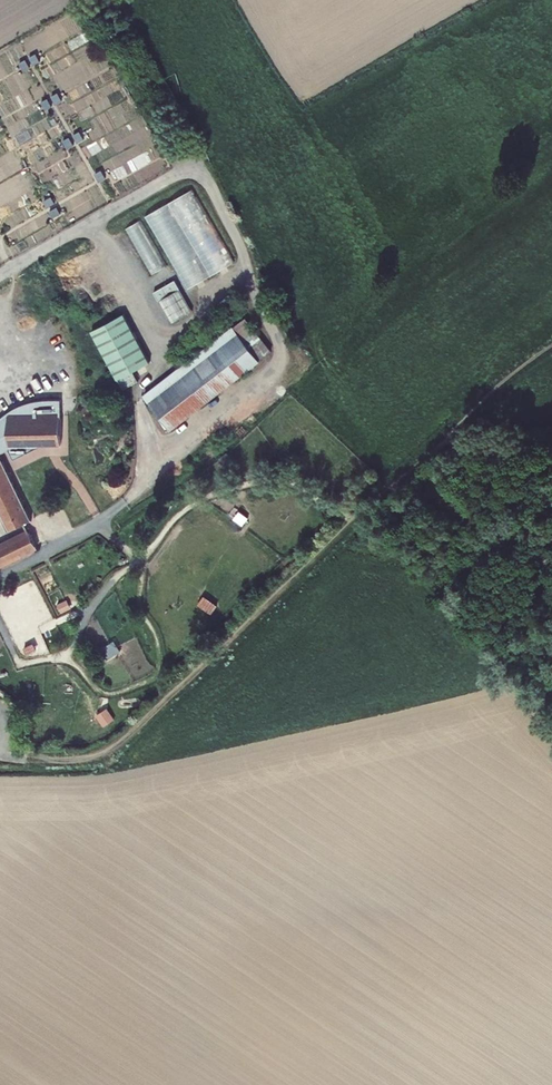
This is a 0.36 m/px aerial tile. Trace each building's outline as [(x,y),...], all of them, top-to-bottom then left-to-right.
[(43,53),(37,56),(41,64),(47,60),(43,53)] [(32,59),(26,63),(30,70),(36,67),(32,59)] [(65,93),(59,96),(63,103),(70,100),(65,93)] [(54,99),(48,102),(53,110),(59,106),(54,99)] [(87,131),(81,134),(85,142),(91,138),(87,131)] [(76,137),(70,141),(74,148),(80,145),(76,137)] [(109,170),(103,174),(107,181),(113,178),(109,170)] [(239,260),(198,188),(151,214),(193,287),(239,260)] [(62,201),(58,195),(51,199),(55,206),(62,201)] [(68,212),(64,206),(57,211),(60,217),(68,212)] [(172,264),(146,218),(131,227),(157,273),(172,264)] [(180,278),(159,290),(177,322),(198,310),(180,278)] [(155,360),(129,312),(97,328),(128,387),(143,379),(138,369),(155,360)] [(276,350),(251,317),(239,325),(265,359),(276,350)] [(265,359),(239,325),(149,394),(175,428),(265,359)] [(7,450),(12,461),(42,446),(60,446),(60,435),(60,401),(39,401),(23,405),(11,411),(0,420),(0,454),(7,450)] [(224,457),(231,468),(240,463),(232,451),(224,457)] [(8,531),(30,520),(0,459),(0,515),(8,531)] [(36,549),(28,533),(0,547),(0,566),(36,549)] [(202,604),(216,614),(222,605),(209,595),(202,604)] [(72,599),(62,604),(67,612),(76,608),(72,599)] [(115,638),(102,647),(110,658),(123,649),(115,638)] [(38,643),(28,647),(31,655),(42,650),(38,643)] [(109,707),(99,714),(107,725),(117,717),(109,707)] [(50,732),(38,730),(37,736),(49,738),(50,732)]
